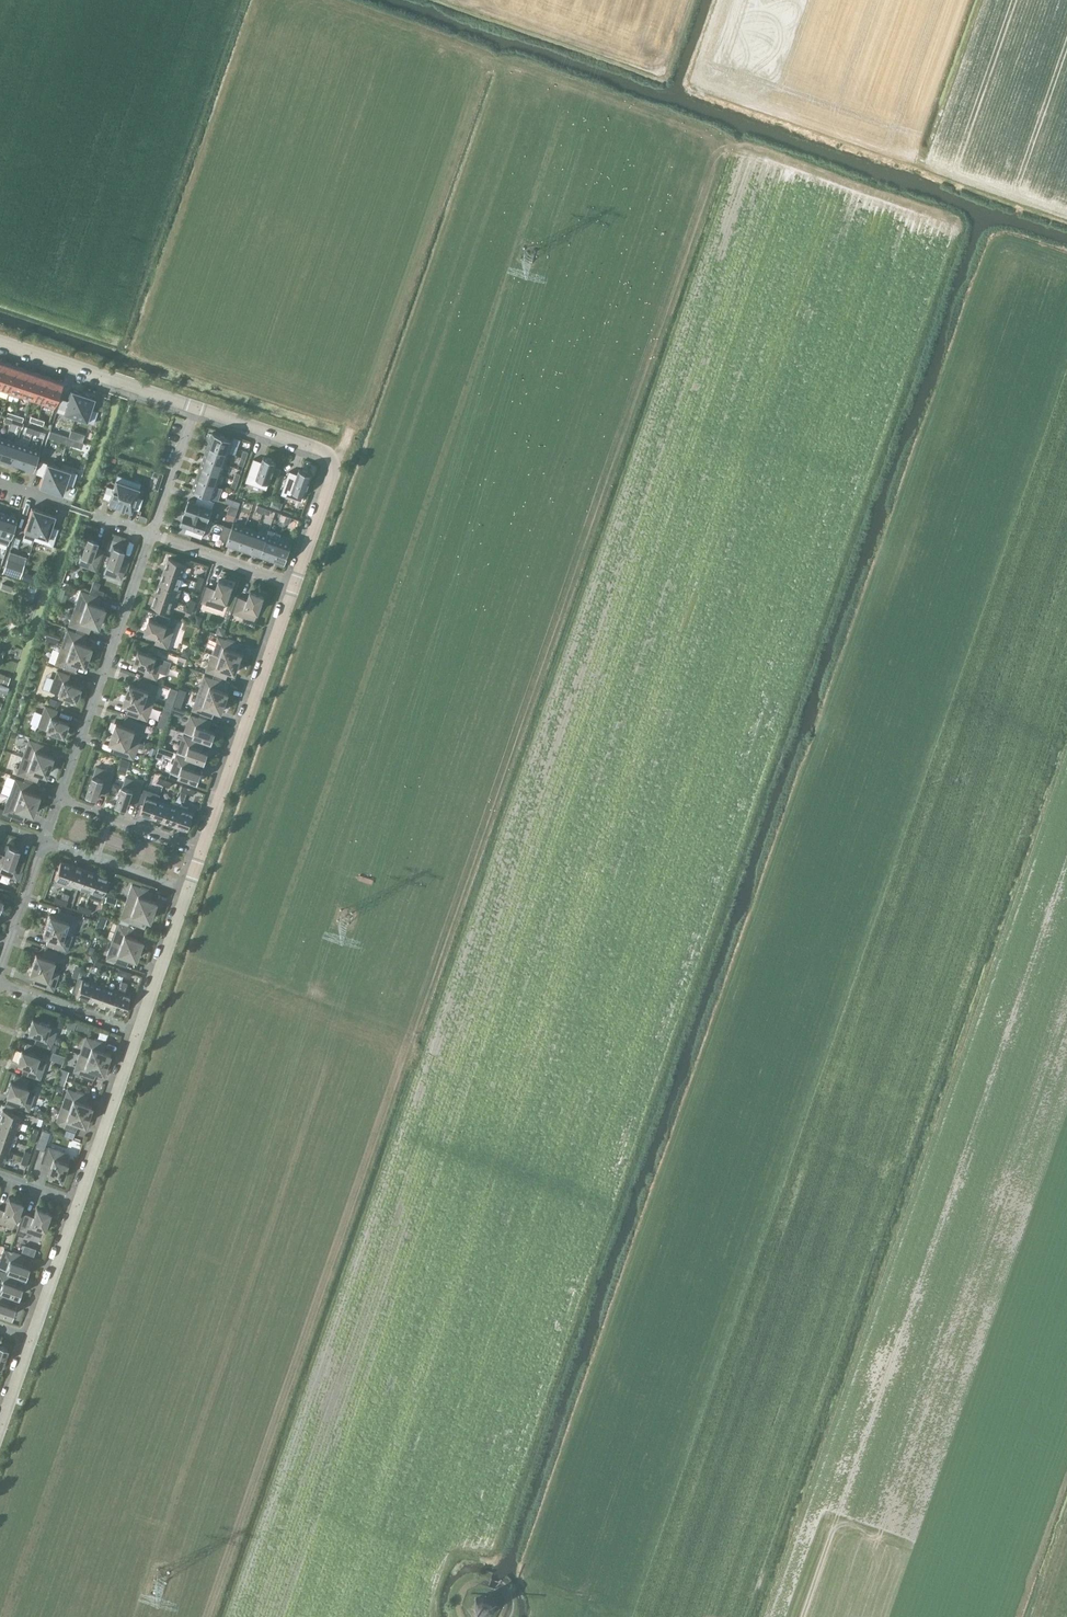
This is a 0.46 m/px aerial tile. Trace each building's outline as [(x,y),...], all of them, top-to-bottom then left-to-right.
[(0,381),(0,389),(9,392),(17,366),(6,363),(0,381)] [(17,366),(9,392),(20,396),(29,370),(17,366)] [(29,370),(20,396),(31,400),(40,374),(29,370)] [(40,374),(31,400),(42,404),(51,377),(40,374)] [(63,381),(51,377),(42,404),(54,408),(63,381)] [(57,411),(75,417),(83,393),(71,389),(67,400),(61,398),(57,411)] [(94,397),(83,393),(75,417),(93,423),(98,411),(91,408),(94,397)] [(10,423),(10,424),(22,428),(23,425),(23,422),(22,422),(19,421),(13,419),(12,418),(10,423)] [(212,433),(208,445),(229,453),(233,440),(234,440),(212,432),(212,433)] [(62,435),(60,441),(66,443),(68,437),(62,435)] [(68,437),(66,443),(72,445),(74,439),(68,437)] [(17,443),(5,439),(0,455),(0,461),(10,464),(17,443)] [(21,468),(28,447),(17,443),(10,464),(21,468)] [(229,453),(208,445),(204,457),(225,464),(229,453)] [(32,472),(39,451),(28,447),(21,468),(32,472)] [(246,482),(267,489),(277,461),(264,456),(259,471),(250,468),(246,482)] [(221,475),(225,464),(204,457),(200,468),(221,475)] [(59,466),(40,460),(36,473),(42,475),(39,486),(51,490),(59,466)] [(59,466),(51,490),(62,494),(66,483),(73,485),(77,473),(59,466)] [(200,468),(196,479),(217,486),(221,475),(200,468)] [(281,494),(302,502),(312,473),(299,469),(294,483),(286,481),(281,494)] [(108,503),(119,507),(129,479),(118,475),(113,488),(107,486),(103,497),(109,500),(108,503)] [(141,483),(129,479),(119,507),(131,511),(132,508),(138,510),(143,498),(136,496),(141,483)] [(192,491),(218,500),(222,488),(222,487),(217,486),(196,479),(192,491)] [(185,511),(208,520),(215,501),(202,497),(200,503),(189,499),(185,511)] [(34,540),(44,511),(32,507),(24,531),(35,535),(34,540)] [(44,511),(34,540),(53,546),(59,528),(52,526),(55,515),(44,511)] [(192,527),(189,534),(202,538),(208,520),(185,511),(181,523),(192,527)] [(0,531),(0,542),(8,545),(17,518),(5,514),(0,531)] [(238,548),(245,527),(233,523),(232,528),(230,534),(226,544),(238,548)] [(225,526),(223,532),(230,534),(232,528),(225,526)] [(256,531),(245,527),(238,548),(249,552),(256,531)] [(269,530),(267,535),(268,535),(260,556),(271,560),(279,539),(281,534),(280,534),(269,530)] [(249,552),(260,556),(268,535),(267,535),(256,531),(249,552)] [(78,562),(96,568),(99,560),(101,561),(105,548),(95,545),(97,540),(87,536),(78,562)] [(279,539),(271,560),(284,564),(284,565),(292,543),(291,543),(279,539)] [(131,557),(121,554),(123,549),(113,546),(104,571),(122,577),(125,569),(127,570),(131,557)] [(10,551),(3,571),(20,577),(27,557),(26,557),(16,553),(15,557),(9,555),(10,552),(10,551)] [(164,570),(182,576),(186,564),(169,558),(164,570)] [(160,582),(178,588),(182,576),(164,570),(160,582)] [(206,585),(202,596),(200,601),(224,609),(232,584),(219,579),(216,589),(206,585)] [(98,589),(100,583),(94,580),(90,591),(103,596),(105,591),(98,589)] [(156,594),(177,601),(181,589),(178,588),(160,582),(156,594)] [(232,612),(255,620),(264,595),(251,590),(247,600),(237,596),(232,612)] [(75,608),(101,617),(105,607),(98,605),(101,597),(89,593),(88,595),(80,592),(75,608)] [(152,606),(169,612),(172,605),(175,607),(177,601),(156,594),(152,606)] [(76,630),(88,634),(92,625),(98,627),(101,617),(75,608),(69,625),(77,628),(76,630)] [(155,644),(167,648),(175,627),(150,619),(145,632),(158,636),(155,644)] [(61,647),(88,656),(91,646),(85,644),(88,634),(76,630),(75,632),(67,629),(61,647)] [(47,634),(45,640),(57,644),(59,638),(47,634)] [(242,653),(237,651),(240,642),(228,637),(227,639),(218,636),(212,654),(239,663),(242,653)] [(63,669),(75,673),(78,663),(84,666),(88,656),(61,647),(55,664),(64,667),(63,669)] [(144,675),(156,679),(164,658),(139,650),(134,663),(147,667),(144,675)] [(235,673),(239,663),(212,654),(206,671),(215,674),(214,676),(226,680),(230,671),(235,673)] [(50,691),(75,700),(80,686),(67,682),(70,675),(58,670),(50,691)] [(7,686),(11,677),(0,673),(0,682),(2,683),(2,684),(7,686)] [(199,693),(225,702),(229,692),(223,690),(226,680),(214,676),(213,678),(205,675),(199,693)] [(130,684),(127,694),(153,703),(160,685),(151,682),(152,680),(140,676),(136,686),(130,684)] [(200,715),(212,719),(216,709),(222,712),(225,702),(199,693),(193,710),(201,713),(200,715)] [(126,715),(138,719),(139,717),(148,720),(153,703),(127,694),(123,703),(129,705),(126,715)] [(50,698),(48,704),(58,707),(59,701),(50,698)] [(38,726),(63,735),(68,722),(55,717),(57,710),(45,706),(38,726)] [(185,732),(212,742),(216,731),(209,729),(212,721),(200,716),(199,717),(191,714),(185,732)] [(113,732),(140,742),(146,724),(138,722),(138,719),(126,715),(123,725),(117,723),(113,732)] [(118,753),(134,759),(140,742),(113,732),(110,742),(121,746),(118,753)] [(178,752),(205,762),(209,751),(198,748),(200,740),(184,734),(178,752)] [(42,752),(45,745),(29,739),(23,756),(49,766),(53,756),(42,752)] [(159,746),(156,757),(162,759),(164,754),(172,757),(174,751),(159,746)] [(171,772),(198,781),(202,772),(195,769),(198,761),(186,757),(185,757),(177,755),(171,772)] [(24,779),(36,783),(40,773),(46,775),(49,766),(23,756),(17,774),(25,777),(24,779)] [(111,781),(114,773),(96,766),(87,794),(97,797),(99,791),(109,794),(113,782),(111,781)] [(140,791),(143,783),(126,777),(116,804),(126,808),(129,801),(138,804),(143,792),(140,791)] [(33,793),(36,783),(24,779),(24,781),(15,778),(9,795),(36,804),(39,795),(33,793)] [(11,818),(23,822),(26,812),(32,814),(36,804),(9,795),(3,812),(12,815),(11,818)] [(140,813),(153,818),(159,800),(146,796),(140,813)] [(153,818),(164,822),(170,804),(159,800),(153,818)] [(164,822),(176,826),(183,805),(171,801),(170,804),(164,822)] [(188,810),(189,807),(183,805),(176,826),(188,830),(194,812),(188,810)] [(17,878),(20,870),(22,871),(28,852),(9,845),(0,869),(0,873),(17,878)] [(56,883),(66,886),(73,865),(61,861),(54,879),(57,880),(56,883)] [(73,865),(66,886),(71,888),(72,885),(78,887),(85,869),(73,865)] [(78,887),(90,891),(94,880),(96,874),(85,869),(78,887)] [(88,896),(101,901),(109,878),(96,874),(94,880),(90,891),(88,896)] [(156,901),(150,899),(153,889),(141,885),(140,887),(132,884),(126,901),(152,911),(156,901)] [(128,924),(140,928),(143,918),(149,920),(152,911),(126,901),(120,919),(128,922),(128,924)] [(46,925),(73,934),(79,917),(70,914),(71,911),(59,907),(56,917),(49,915),(46,925)] [(112,940),(139,950),(142,940),(136,938),(140,928),(128,924),(127,926),(118,923),(112,940)] [(57,950),(58,948),(67,951),(73,934),(46,925),(43,934),(49,936),(45,946),(57,950)] [(114,963),(126,967),(129,957),(136,959),(139,950),(112,940),(106,957),(115,960),(114,963)] [(32,963),(59,973),(65,956),(57,953),(57,950),(45,946),(42,956),(36,954),(32,963)] [(35,975),(32,985),(44,989),(45,987),(53,990),(59,973),(32,963),(29,973),(35,975)] [(88,1000),(95,983),(96,980),(90,978),(89,981),(82,978),(76,996),(88,1000)] [(112,1009),(124,1013),(130,995),(124,993),(128,983),(122,981),(118,991),(112,1009)] [(95,983),(88,1000),(100,1004),(106,987),(95,983)] [(100,1004),(112,1009),(118,991),(106,987),(100,1004)] [(52,1043),(58,1027),(33,1018),(28,1031),(37,1034),(34,1045),(55,1052),(57,1044),(52,1043)] [(104,1051),(107,1041),(95,1037),(94,1039),(86,1036),(80,1053),(106,1063),(110,1053),(104,1051)] [(27,1074),(40,1079),(47,1058),(22,1049),(17,1063),(30,1067),(27,1074)] [(81,1076),(93,1080),(97,1070),(103,1072),(106,1063),(80,1053),(74,1071),(82,1074),(81,1076)] [(11,1081),(6,1094),(8,1095),(19,1098),(16,1106),(17,1106),(29,1110),(36,1090),(27,1086),(29,1079),(15,1075),(13,1081),(11,1081)] [(62,1106),(88,1115),(92,1105),(85,1103),(89,1093),(77,1089),(76,1091),(68,1088),(62,1106)] [(63,1128),(75,1132),(79,1122),(85,1125),(88,1115),(62,1106),(56,1123),(64,1126),(63,1128)] [(19,1129),(21,1123),(18,1122),(20,1115),(3,1109),(0,1117),(0,1122),(16,1128),(19,1129)] [(38,1110),(36,1117),(43,1119),(45,1112),(38,1110)] [(15,1141),(17,1135),(14,1134),(16,1128),(0,1122),(0,1135),(12,1139),(12,1140),(15,1141)] [(33,1127),(31,1133),(37,1135),(39,1129),(33,1127)] [(8,1151),(12,1140),(12,1139),(0,1135),(0,1148),(8,1151)] [(48,1175),(61,1179),(70,1154),(47,1146),(41,1162),(51,1165),(48,1175)] [(4,1163),(6,1157),(9,1158),(11,1152),(8,1151),(0,1148),(0,1162),(4,1163)] [(13,1227),(22,1201),(9,1197),(4,1209),(0,1208),(0,1222),(13,1227)] [(25,1231),(41,1236),(50,1211),(37,1207),(34,1216),(23,1212),(16,1233),(23,1236),(25,1231)] [(25,1276),(29,1266),(22,1263),(25,1255),(13,1251),(13,1252),(4,1249),(0,1261),(0,1267),(25,1276)] [(18,1296),(22,1286),(15,1283),(18,1275),(6,1271),(6,1272),(0,1270),(0,1290),(18,1296)] [(11,1295),(0,1291),(0,1312),(11,1316),(15,1306),(8,1304),(11,1295)] [(477,1613),(485,1616),(493,1613),(495,1604),(492,1597),(484,1595),(477,1599),(474,1607),(477,1613)]
